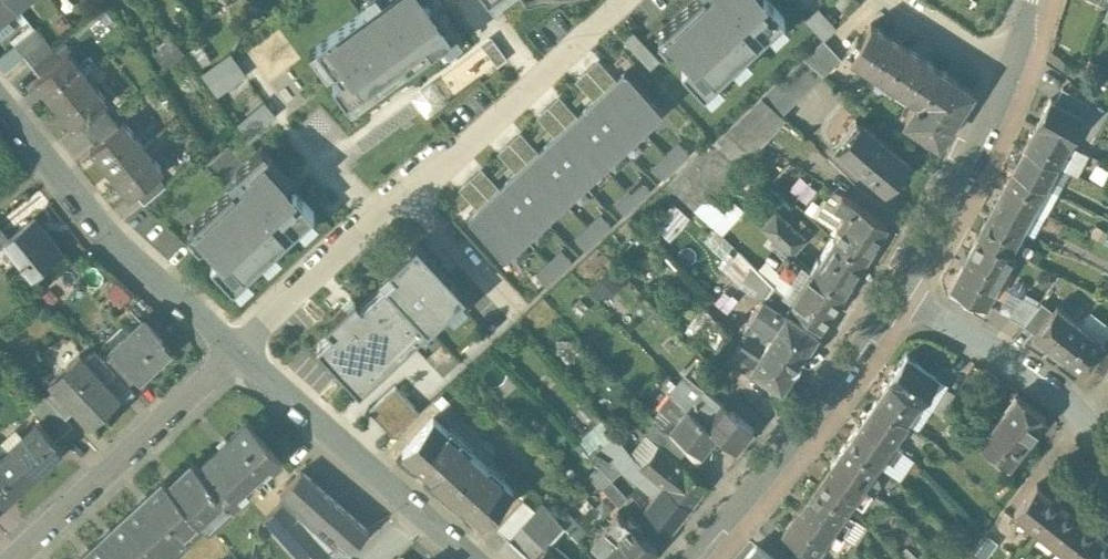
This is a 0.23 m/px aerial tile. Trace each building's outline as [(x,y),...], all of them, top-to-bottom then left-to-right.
[(13,0),(0,0),(0,14),(1,13),(5,18),(18,7),(13,0)] [(321,45),(343,76),(333,83),(352,109),(471,25),(453,0),(384,0),(321,45)] [(664,32),(689,60),(682,67),(704,91),(786,16),(771,0),(698,0),(664,32)] [(818,4),(805,16),(823,36),(836,24),(818,4)] [(939,67),(871,23),(851,54),(918,98),(919,99),(939,67)] [(37,27),(16,44),(25,55),(46,38),(37,27)] [(46,38),(25,55),(33,65),(54,48),(46,38)] [(824,38),(803,56),(824,74),(841,57),(824,38)] [(54,48),(33,65),(40,74),(61,57),(54,48)] [(40,74),(35,79),(36,80),(37,80),(44,89),(43,90),(54,103),(88,76),(88,75),(83,78),(76,69),(80,66),(69,51),(40,74)] [(231,53),(202,74),(218,96),(247,74),(231,53)] [(803,56),(762,95),(781,114),(824,74),(803,56)] [(972,88),(939,67),(919,99),(918,98),(905,119),(939,141),(972,88)] [(643,126),(663,108),(627,69),(607,88),(643,126)] [(88,76),(54,103),(65,117),(66,116),(74,125),(73,126),(74,127),(80,122),(102,105),(108,100),(97,86),(92,89),(85,80),(89,77),(88,76)] [(1089,101),(1062,86),(1055,99),(1082,114),(1089,101)] [(624,144),(643,126),(607,88),(588,106),(624,144)] [(762,95),(721,133),(712,141),(734,163),(739,167),(786,118),(781,114),(762,95)] [(1081,115),(1050,98),(1036,124),(1067,141),(1081,115)] [(265,101),(238,124),(249,137),(276,115),(265,101)] [(102,105),(80,122),(89,133),(110,115),(102,105)] [(604,163),(624,144),(588,106),(568,125),(604,163)] [(110,115),(89,133),(97,143),(119,125),(110,115)] [(909,162),(855,117),(833,145),(886,189),(909,162)] [(97,143),(90,148),(91,150),(92,149),(100,158),(99,159),(110,172),(144,144),(144,143),(140,147),(132,138),(136,134),(125,120),(119,125),(97,143)] [(1067,141),(1036,124),(1025,145),(1056,162),(1069,169),(1074,167),(1077,161),(1076,156),(1078,152),(1088,152),(1067,141)] [(584,181),(604,163),(568,125),(548,143),(584,181)] [(680,140),(653,164),(662,175),(690,152),(680,140)] [(712,141),(668,182),(693,206),(701,198),(734,163),(712,141)] [(565,200),(584,181),(548,143),(528,161),(565,200)] [(144,144),(110,172),(121,186),(122,185),(129,194),(128,195),(129,196),(135,192),(157,174),(164,168),(153,154),(148,158),(141,148),(145,145),(144,144)] [(1056,162),(1025,145),(1013,167),(1044,183),(1056,162)] [(273,150),(201,215),(230,246),(211,263),(235,290),(326,208),(273,150)] [(545,218),(565,200),(528,161),(509,180),(545,218)] [(1044,183),(1013,167),(1002,188),(1033,205),(1044,183)] [(157,174),(135,192),(144,203),(166,184),(157,174)] [(525,237),(545,218),(509,180),(489,198),(525,237)] [(615,197),(622,209),(642,197),(636,186),(615,197)] [(1033,205),(1002,188),(990,210),(1021,226),(1033,205)] [(887,222),(841,192),(834,202),(833,202),(833,203),(826,198),(814,216),(833,228),(836,223),(840,226),(833,236),(864,257),(887,222)] [(505,255),(525,237),(489,198),(469,217),(505,255)] [(720,216),(701,198),(693,206),(712,224),(720,216)] [(1021,226),(990,210),(979,231),(1015,251),(1022,238),(1016,235),(1021,226)] [(805,238),(776,211),(762,226),(791,252),(805,238)] [(589,245),(612,224),(602,213),(579,234),(589,245)] [(35,215),(7,237),(24,259),(21,261),(23,263),(26,261),(34,271),(62,249),(35,215)] [(817,231),(814,229),(804,245),(817,257),(819,258),(829,242),(819,233),(820,231),(818,229),(817,231)] [(1015,251),(979,231),(950,283),(986,303),(1015,251)] [(829,242),(819,258),(817,257),(810,269),(812,270),(843,290),(864,257),(833,236),(829,242)] [(466,293),(417,241),(389,267),(396,274),(385,284),(427,329),(466,293)] [(810,269),(806,264),(786,295),(793,301),(819,327),(843,290),(812,270),(810,269)] [(753,265),(728,303),(742,313),(749,317),(772,282),(753,265)] [(605,299),(620,281),(607,270),(592,288),(605,299)] [(772,282),(749,317),(742,313),(735,323),(766,343),(767,341),(780,351),(778,354),(793,365),(816,331),(786,312),(793,301),(786,295),(772,282)] [(385,284),(362,305),(356,298),(326,326),(332,333),(320,344),(320,350),(360,392),(427,329),(385,284)] [(1025,294),(1011,314),(1024,324),(1038,304),(1025,294)] [(1038,304),(1024,324),(1032,330),(1050,307),(1042,300),(1038,304)] [(1057,304),(1035,333),(1058,352),(1081,323),(1057,304)] [(730,328),(712,314),(692,339),(707,356),(730,328)] [(169,347),(144,319),(130,332),(135,337),(117,352),(116,354),(136,376),(137,377),(169,347)] [(1104,342),(1081,323),(1058,352),(1082,370),(1104,342)] [(780,351),(767,341),(766,343),(759,353),(740,341),(732,354),(779,385),(793,365),(778,354),(780,351)] [(1092,367),(1102,374),(1107,366),(1107,347),(1092,367)] [(136,376),(116,354),(117,352),(115,350),(105,360),(115,371),(127,384),(136,376)] [(106,380),(79,352),(49,380),(55,387),(75,408),(88,423),(118,395),(119,394),(106,380)] [(936,375),(907,355),(890,379),(919,399),(936,375)] [(720,379),(700,363),(692,373),(713,389),(720,379)] [(127,384),(115,371),(106,380),(119,394),(118,395),(124,401),(134,392),(127,384)] [(671,379),(661,392),(667,397),(670,394),(677,384),(671,379)] [(919,399),(890,379),(876,399),(905,419),(919,399)] [(394,433),(421,408),(397,383),(370,408),(394,433)] [(689,394),(677,384),(670,394),(682,403),(689,394)] [(955,392),(944,386),(930,407),(941,414),(942,414),(955,392)] [(75,408),(55,387),(46,396),(55,405),(66,416),(75,408)] [(755,428),(705,388),(689,409),(716,431),(736,447),(735,448),(737,449),(739,447),(739,446),(752,430),(755,428)] [(682,403),(670,394),(667,397),(662,403),(675,412),(675,411),(682,403)] [(46,395),(33,407),(42,417),(55,405),(46,396),(46,395)] [(1044,418),(1016,396),(998,419),(1026,441),(1044,418)] [(905,419),(876,399),(861,420),(891,442),(892,441),(906,420),(905,419)] [(689,409),(682,403),(675,411),(682,417),(673,429),(688,440),(688,441),(690,442),(700,450),(710,437),(711,438),(716,431),(689,409)] [(957,409),(949,404),(942,414),(949,420),(957,409)] [(66,416),(55,405),(42,417),(60,436),(73,424),(66,416)] [(512,489),(433,418),(403,451),(483,522),(512,489)] [(602,418),(578,440),(588,452),(598,443),(622,470),(625,467),(606,442),(616,434),(602,418)] [(1026,441),(998,419),(979,443),(1007,465),(1026,441)] [(248,420),(198,466),(232,503),(247,489),(251,493),(273,473),(269,469),(282,457),(248,420)] [(684,449),(656,420),(645,433),(659,444),(677,458),(684,449)] [(891,442),(861,420),(846,442),(877,463),(882,456),(891,442)] [(56,439),(39,421),(22,436),(27,441),(16,451),(14,453),(34,474),(62,448),(55,440),(56,439)] [(677,458),(659,444),(645,433),(630,452),(635,458),(636,458),(643,465),(641,467),(663,485),(664,486),(691,506),(696,500),(696,499),(707,486),(709,484),(677,458)] [(691,506),(664,486),(663,485),(641,467),(643,465),(636,458),(635,458),(630,452),(616,434),(606,442),(625,467),(633,475),(640,483),(655,495),(645,507),(672,530),(691,506)] [(901,447),(892,441),(891,442),(882,456),(891,462),(901,447)] [(877,463),(846,442),(831,464),(862,485),(862,484),(877,463)] [(622,470),(598,443),(588,452),(611,478),(622,470)] [(0,457),(0,497),(4,501),(34,474),(14,453),(16,451),(12,447),(0,457)] [(198,466),(193,461),(169,483),(204,521),(203,521),(208,525),(232,503),(198,466)] [(862,485),(831,464),(816,485),(847,506),(852,498),(862,485)] [(369,529),(301,469),(280,493),(334,542),(338,538),(351,550),(369,529)] [(78,558),(162,558),(203,521),(169,483),(165,479),(78,558)] [(628,497),(611,479),(602,487),(619,506),(628,497)] [(913,483),(909,479),(904,484),(908,488),(913,483)] [(862,485),(852,498),(861,505),(871,491),(862,484),(862,485)] [(904,484),(897,491),(901,495),(908,488),(904,484)] [(1060,503),(1037,484),(1015,512),(1038,531),(1060,503)] [(847,506),(816,485),(801,507),(832,527),(847,506)] [(524,499),(497,528),(510,539),(536,509),(524,499)] [(510,539),(533,558),(550,540),(563,525),(564,524),(559,519),(543,501),(536,509),(510,539)] [(1060,503),(1038,531),(1057,546),(1079,518),(1060,503)] [(801,507),(800,506),(783,530),(815,552),(832,527),(801,507)] [(587,531),(568,510),(559,519),(564,524),(563,525),(577,540),(587,531)] [(619,511),(605,527),(641,558),(646,558),(657,546),(619,511)] [(1099,533),(1079,518),(1057,546),(1074,558),(1079,558),(1099,533)] [(605,527),(592,541),(613,558),(641,558),(605,527)] [(1099,533),(1079,558),(1107,558),(1107,540),(1099,533)] [(977,553),(985,558),(998,543),(990,537),(977,553)] [(250,558),(292,558),(274,538),(250,558)] [(570,557),(550,540),(533,558),(569,558),(570,557)] [(757,544),(756,545),(757,546),(746,558),(775,558),(757,544)] [(799,547),(792,557),(794,558),(818,558),(799,547)]
